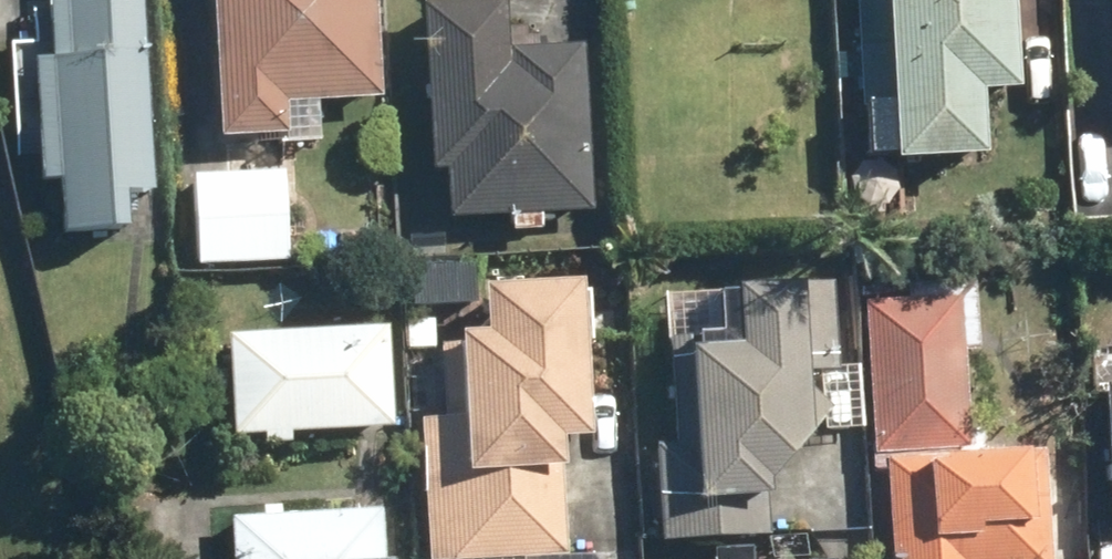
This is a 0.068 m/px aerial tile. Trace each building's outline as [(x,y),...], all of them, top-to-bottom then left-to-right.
[(41,243),(115,240),(114,207),(148,206),(140,0),(35,0),(37,65),(16,65),(22,191),(39,190),(41,243)] [(201,151),(309,151),(309,107),(365,108),(366,0),(202,0),(201,151)] [(498,220),(536,219),(536,200),(584,199),(581,39),(518,41),(518,0),(497,0),(426,2),(429,168),(448,168),(449,212),(497,211),(498,220)] [(841,115),(872,115),(871,176),(960,177),(960,108),(995,108),(995,0),(841,0),(841,115)] [(288,179),(186,175),(182,273),(284,278),(288,179)] [(747,457),(810,447),(800,385),(784,284),(650,306),(674,451),(632,458),(648,558),(652,558),(761,541),(747,457)] [(409,558),(553,558),(547,451),(571,450),(563,294),(455,300),(454,286),(395,289),(409,558)] [(956,298),(859,299),(860,459),(873,459),(958,458),(956,298)] [(212,344),(216,446),(246,445),(247,455),(278,454),(277,442),(380,438),(376,337),(212,344)] [(1111,524),(1111,393),(1083,393),(1081,496),(1098,496),(1097,524),(1111,524)] [(1037,457),(958,458),(873,459),(874,558),(1038,558),(1037,457)] [(380,513),(222,518),(223,558),(382,558),(380,513)]
